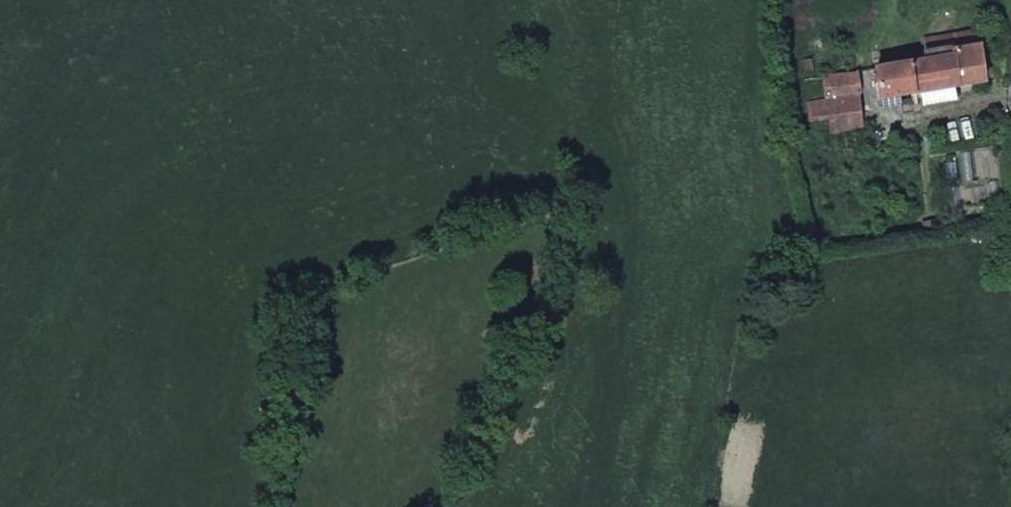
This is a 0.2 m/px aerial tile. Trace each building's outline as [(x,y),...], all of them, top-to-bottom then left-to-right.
[(980,46),(978,30),(950,34),(952,47),(952,50),(980,46)] [(927,60),(871,69),(875,98),(985,81),(980,46),(952,50),(952,47),(926,51),(927,60)] [(808,119),(862,111),(858,72),(824,76),(827,101),(806,104),(808,119)]
